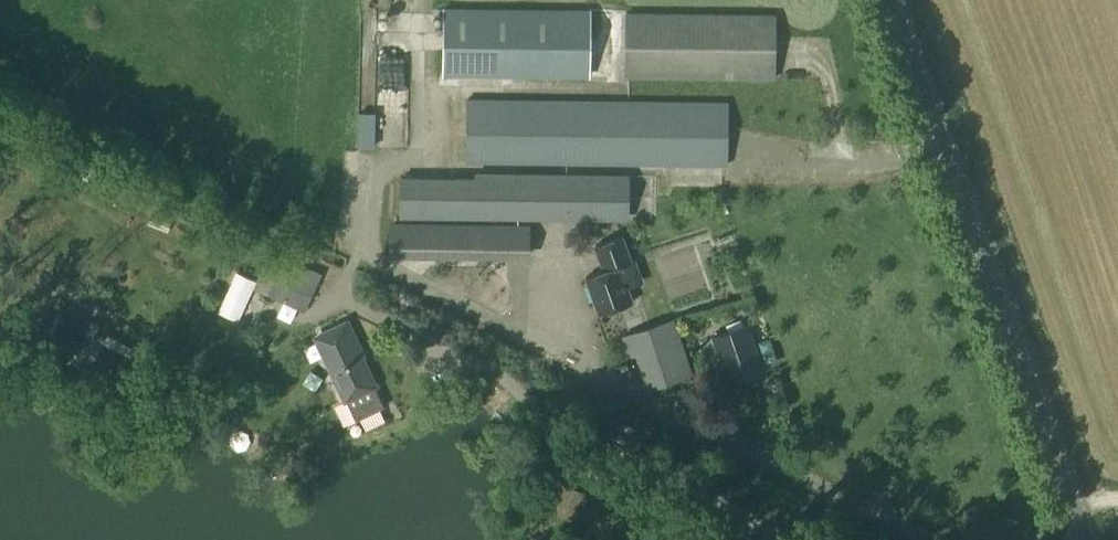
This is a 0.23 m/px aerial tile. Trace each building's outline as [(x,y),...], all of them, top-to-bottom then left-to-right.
[(590,77),(591,9),(443,8),(442,76),(590,77)] [(775,80),(776,14),(625,12),(624,79),(775,80)] [(467,99),(465,165),(723,168),(724,101),(467,99)] [(359,113),(358,147),(374,147),(375,113),(359,113)] [(629,221),(629,174),(473,173),(474,176),(401,176),(399,220),(629,221)] [(526,260),(527,230),(391,228),(390,257),(526,260)] [(599,314),(633,301),(619,266),(633,261),(624,235),(594,246),(602,272),(586,278),(599,314)] [(322,273),(307,266),(305,270),(284,261),(267,296),(304,313),(322,273)] [(250,278),(242,309),(255,312),(263,282),(250,278)] [(694,375),(675,318),(621,336),(628,358),(635,356),(646,391),(694,375)] [(346,324),(298,347),(306,363),(324,354),(356,422),(384,409),(358,354),(360,353),(346,324)] [(730,384),(763,372),(747,325),(713,336),(730,384)] [(578,522),(588,493),(556,482),(546,511),(578,522)]
